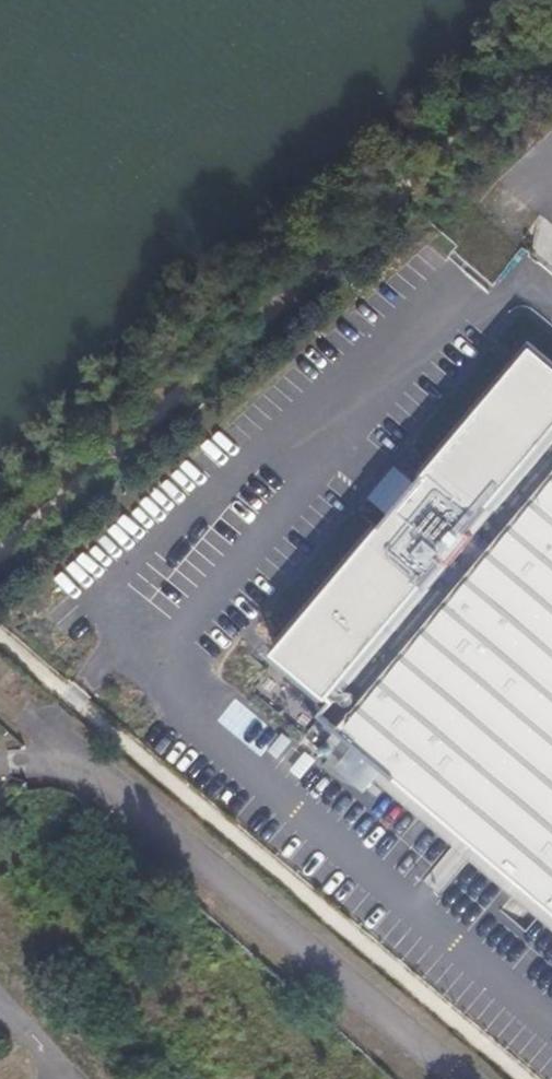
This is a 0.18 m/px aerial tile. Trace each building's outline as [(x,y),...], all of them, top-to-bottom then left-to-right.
[(551,934),(551,363),(533,347),(418,482),(390,514),(275,649),(331,697),(318,712),(333,725),(314,748),(324,756),(337,741),(341,745),(336,750),(532,917),(551,934)] [(383,508),(390,514),(418,482),(411,475),(383,508)] [(532,917),(521,931),(551,957),(551,934),(532,917)]
